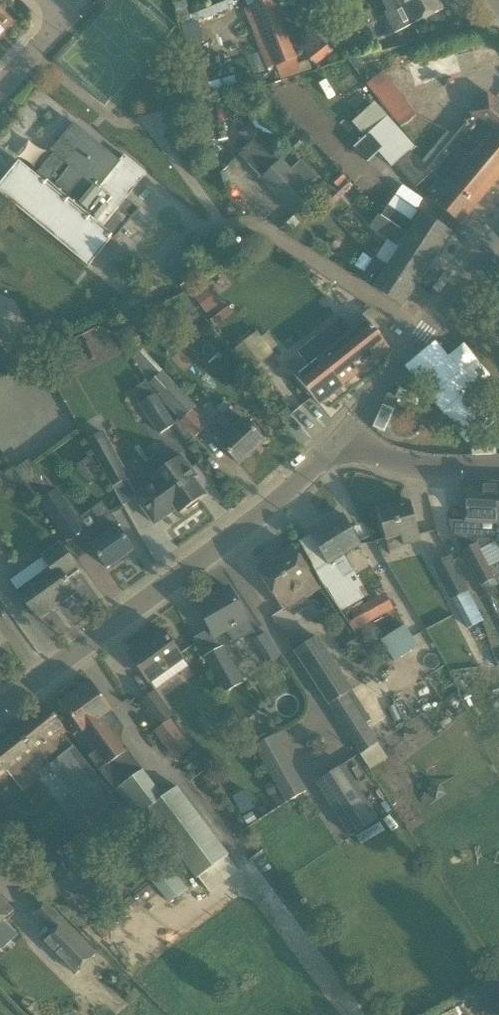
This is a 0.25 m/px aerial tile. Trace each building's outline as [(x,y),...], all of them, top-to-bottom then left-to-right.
[(245,9),(267,69),(275,67),(275,68),(276,67),(281,81),(301,73),(296,60),(297,59),(275,0),(262,0),(251,4),(251,7),(245,9)] [(443,10),(438,0),(392,0),(396,9),(390,13),(400,32),(443,10)] [(1,31),(2,33),(13,22),(0,9),(0,32),(1,31)] [(305,54),(314,66),(332,53),(323,41),(305,54)] [(408,63),(415,87),(462,73),(455,50),(408,63)] [(402,127),(417,115),(384,71),(369,83),(402,127)] [(414,187),(459,224),(498,176),(498,102),(488,93),(470,115),(472,117),(428,169),(414,187)] [(372,95),(364,102),(374,113),(382,105),(372,95)] [(161,111),(166,130),(177,127),(171,108),(161,111)] [(386,118),(352,149),(359,157),(360,158),(366,165),(377,156),(390,170),(414,148),(386,118)] [(0,184),(0,193),(88,267),(129,218),(126,215),(127,213),(135,220),(140,214),(124,200),(146,174),(124,156),(119,162),(74,124),(51,152),(53,154),(35,175),(19,162),(0,184)] [(281,161),(258,138),(239,156),(291,210),(311,191),(308,187),(292,170),(282,160),(281,161)] [(301,161),(292,170),(308,187),(318,178),(301,161)] [(323,181),(313,193),(329,210),(334,206),(339,200),(353,187),(341,174),(332,182),(339,189),(335,192),(323,181)] [(379,215),(377,217),(436,255),(451,233),(420,212),(420,213),(400,199),(394,208),(392,206),(385,215),(392,220),(390,223),(379,215)] [(388,265),(417,285),(436,255),(377,217),(370,228),(387,239),(399,248),(388,265)] [(201,247),(191,238),(167,266),(178,275),(201,247)] [(417,285),(386,264),(375,257),(360,279),(373,288),(403,307),(417,285)] [(207,287),(194,297),(207,314),(219,304),(207,287)] [(197,313),(195,312),(197,311),(185,294),(168,301),(184,321),(189,318),(189,320),(192,324),(194,324),(199,320),(199,316),(197,313)] [(342,318),(323,332),(344,358),(352,352),(365,368),(389,348),(373,329),(386,318),(372,309),(363,315),(365,319),(360,322),(351,330),(342,318)] [(142,343),(132,325),(140,321),(138,317),(129,322),(127,319),(117,325),(130,350),(142,343)] [(319,405),(365,368),(352,352),(344,358),(323,332),(297,353),(307,365),(295,375),(319,405)] [(196,408),(143,350),(133,360),(150,383),(148,385),(178,420),(174,423),(188,444),(207,426),(193,410),(196,408)] [(155,394),(139,404),(158,435),(174,425),(155,394)] [(225,402),(216,409),(222,415),(217,420),(229,433),(219,443),(226,450),(239,465),(242,463),(245,463),(251,459),(250,455),(264,442),(250,427),(231,407),(230,408),(225,402)] [(129,479),(103,433),(87,442),(113,488),(129,479)] [(196,477),(181,456),(151,478),(154,483),(134,497),(154,525),(175,509),(179,514),(185,510),(188,511),(199,503),(199,499),(205,495),(193,479),(196,477)] [(498,511),(498,495),(498,484),(468,482),(468,487),(467,502),(466,522),(474,540),(478,540),(494,540),(496,511),(498,511)] [(67,543),(86,530),(57,489),(38,502),(67,543)] [(133,550),(117,527),(119,526),(102,502),(91,510),(102,526),(87,536),(93,544),(91,546),(107,569),(110,567),(112,569),(121,563),(119,560),(133,550)] [(420,541),(410,502),(378,510),(386,539),(401,535),(403,545),(420,541)] [(311,534),(299,542),(313,566),(312,566),(326,590),(328,589),(341,612),(343,611),(354,630),(382,615),(373,600),(366,604),(363,598),(367,595),(352,570),(347,561),(348,561),(344,555),(361,544),(354,532),(343,515),(311,534)] [(58,542),(41,555),(51,568),(18,593),(37,619),(74,592),(66,580),(79,571),(58,542)] [(495,579),(476,544),(462,551),(481,586),(495,579)] [(258,572),(284,613),(319,591),(292,547),(279,555),(282,559),(276,562),(276,561),(258,572)] [(453,599),(463,617),(469,628),(482,621),(467,593),(447,557),(431,567),(451,601),(453,599)] [(215,637),(226,631),(232,642),(253,631),(228,588),(197,606),(215,637)] [(404,625),(381,641),(395,662),(419,647),(404,625)] [(181,657),(162,630),(129,654),(149,682),(181,657)] [(294,649),(306,644),(300,631),(288,637),(294,649)] [(281,657),(266,633),(253,641),(269,665),(281,657)] [(293,652),(360,756),(379,744),(366,724),(371,721),(317,637),(293,652)] [(222,649),(205,658),(224,693),(241,684),(222,649)] [(112,710),(91,682),(61,703),(96,751),(88,756),(117,793),(119,792),(138,818),(142,814),(164,842),(167,840),(196,879),(198,878),(209,892),(238,871),(227,856),(229,855),(177,786),(164,797),(143,769),(142,770),(110,727),(117,721),(110,712),(112,710)] [(156,691),(141,702),(160,727),(170,719),(174,716),(156,691)] [(67,731),(44,703),(0,738),(0,785),(10,776),(20,788),(19,789),(23,794),(43,777),(38,771),(49,762),(51,765),(75,795),(68,801),(74,809),(82,803),(93,817),(117,798),(64,733),(67,731)] [(170,719),(160,727),(154,731),(166,748),(183,735),(170,719)] [(275,736),(255,747),(286,803),(306,792),(275,736)] [(379,820),(344,765),(315,784),(350,839),(379,820)] [(273,782),(264,786),(269,797),(273,795),(276,794),(278,793),(273,782)] [(245,790),(232,797),(242,815),(254,808),(245,790)] [(74,809),(68,801),(60,808),(78,829),(93,817),(82,803),(74,809)] [(168,865),(150,880),(180,916),(201,898),(192,886),(188,889),(168,865)] [(0,898),(0,924),(13,911),(0,898)] [(96,955),(43,902),(32,914),(50,931),(41,940),(75,975),(96,955)]
